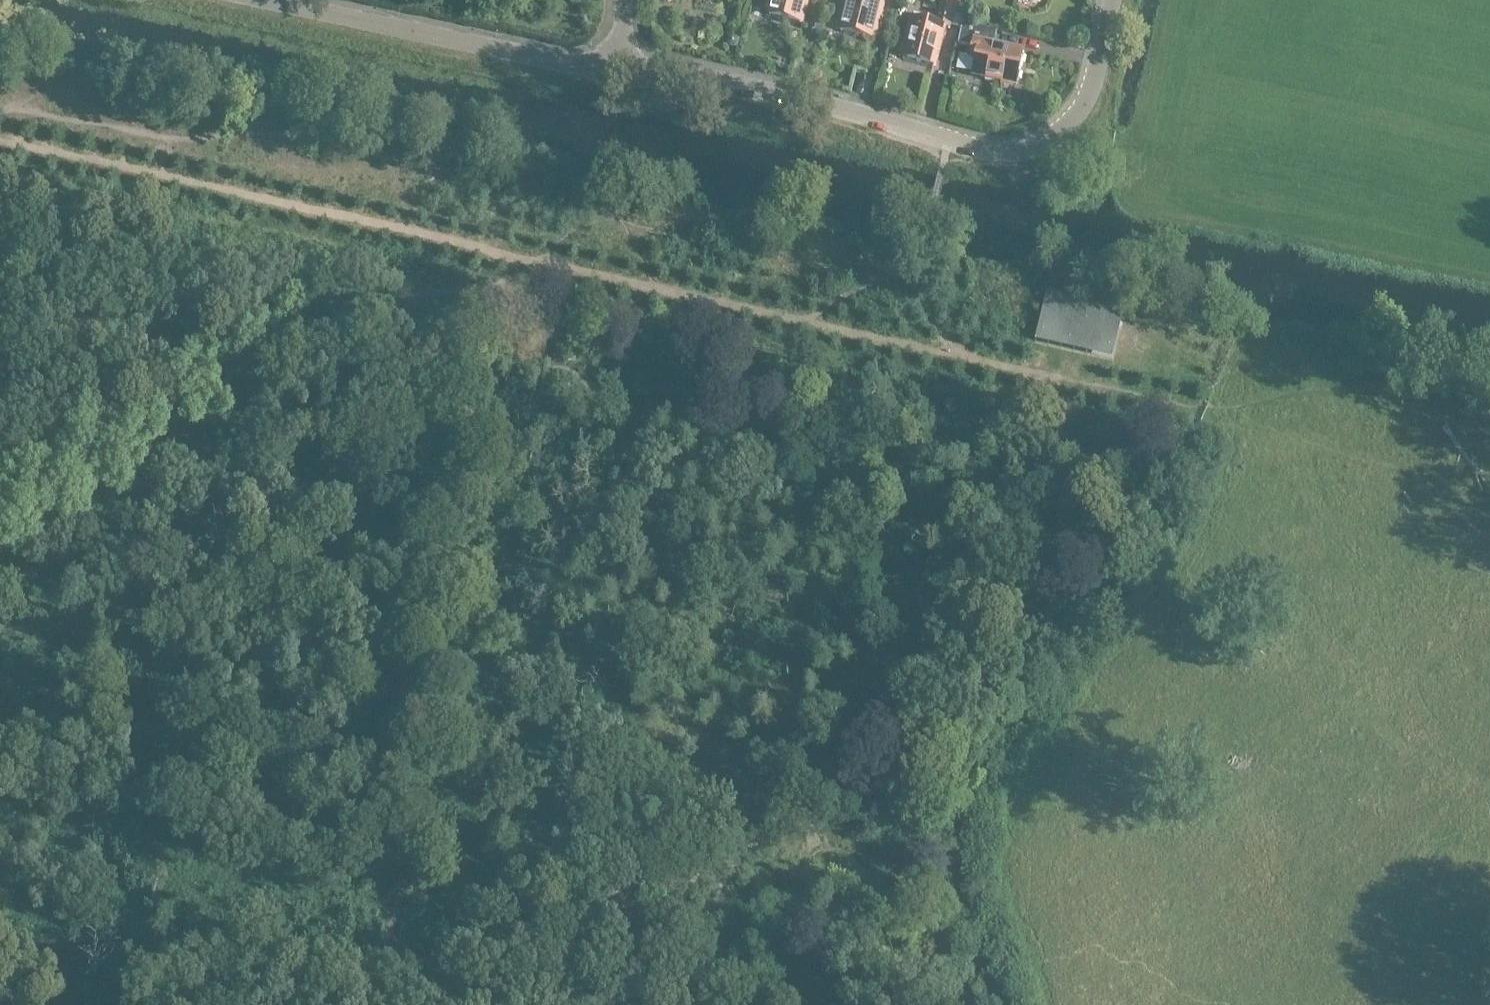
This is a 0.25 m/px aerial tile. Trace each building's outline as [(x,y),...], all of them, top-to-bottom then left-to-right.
[(769,16),(802,25),(808,0),(773,0),(769,16)] [(842,28),(841,31),(873,39),(883,0),(849,0),(845,18),(841,17),(839,28),(842,28)] [(935,24),(930,23),(928,29),(912,24),(907,43),(903,42),(901,53),(904,54),(903,57),(935,66),(945,28),(950,29),(957,2),(965,4),(966,0),(941,0),(935,24)] [(959,44),(974,47),(972,57),(977,59),(974,75),(1003,81),(1002,84),(1013,86),(1014,83),(1018,84),(1025,52),(995,45),(998,31),(964,24),(961,38),(959,44)] [(1047,292),(1036,342),(1113,361),(1125,310),(1047,292)]
